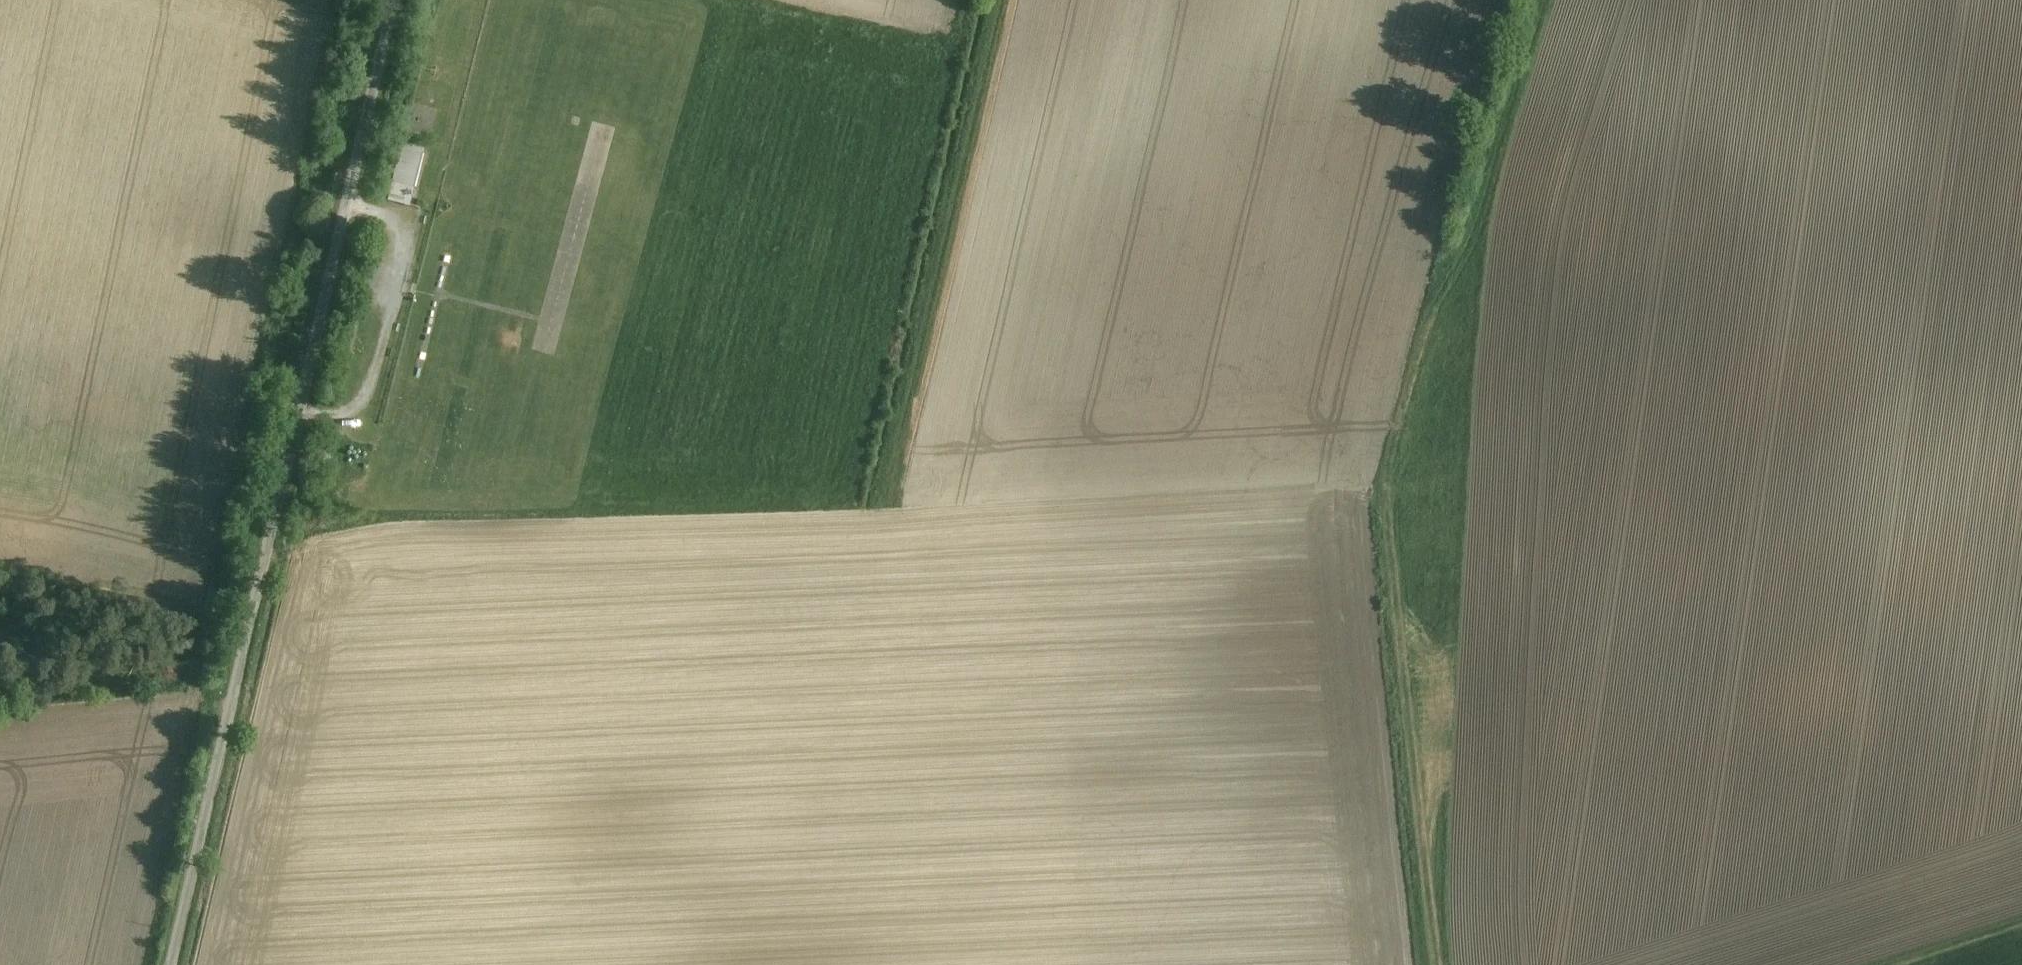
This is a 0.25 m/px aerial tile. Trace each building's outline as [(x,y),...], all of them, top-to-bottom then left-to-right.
[(403,143),(388,202),(412,208),(427,149),(403,143)]
